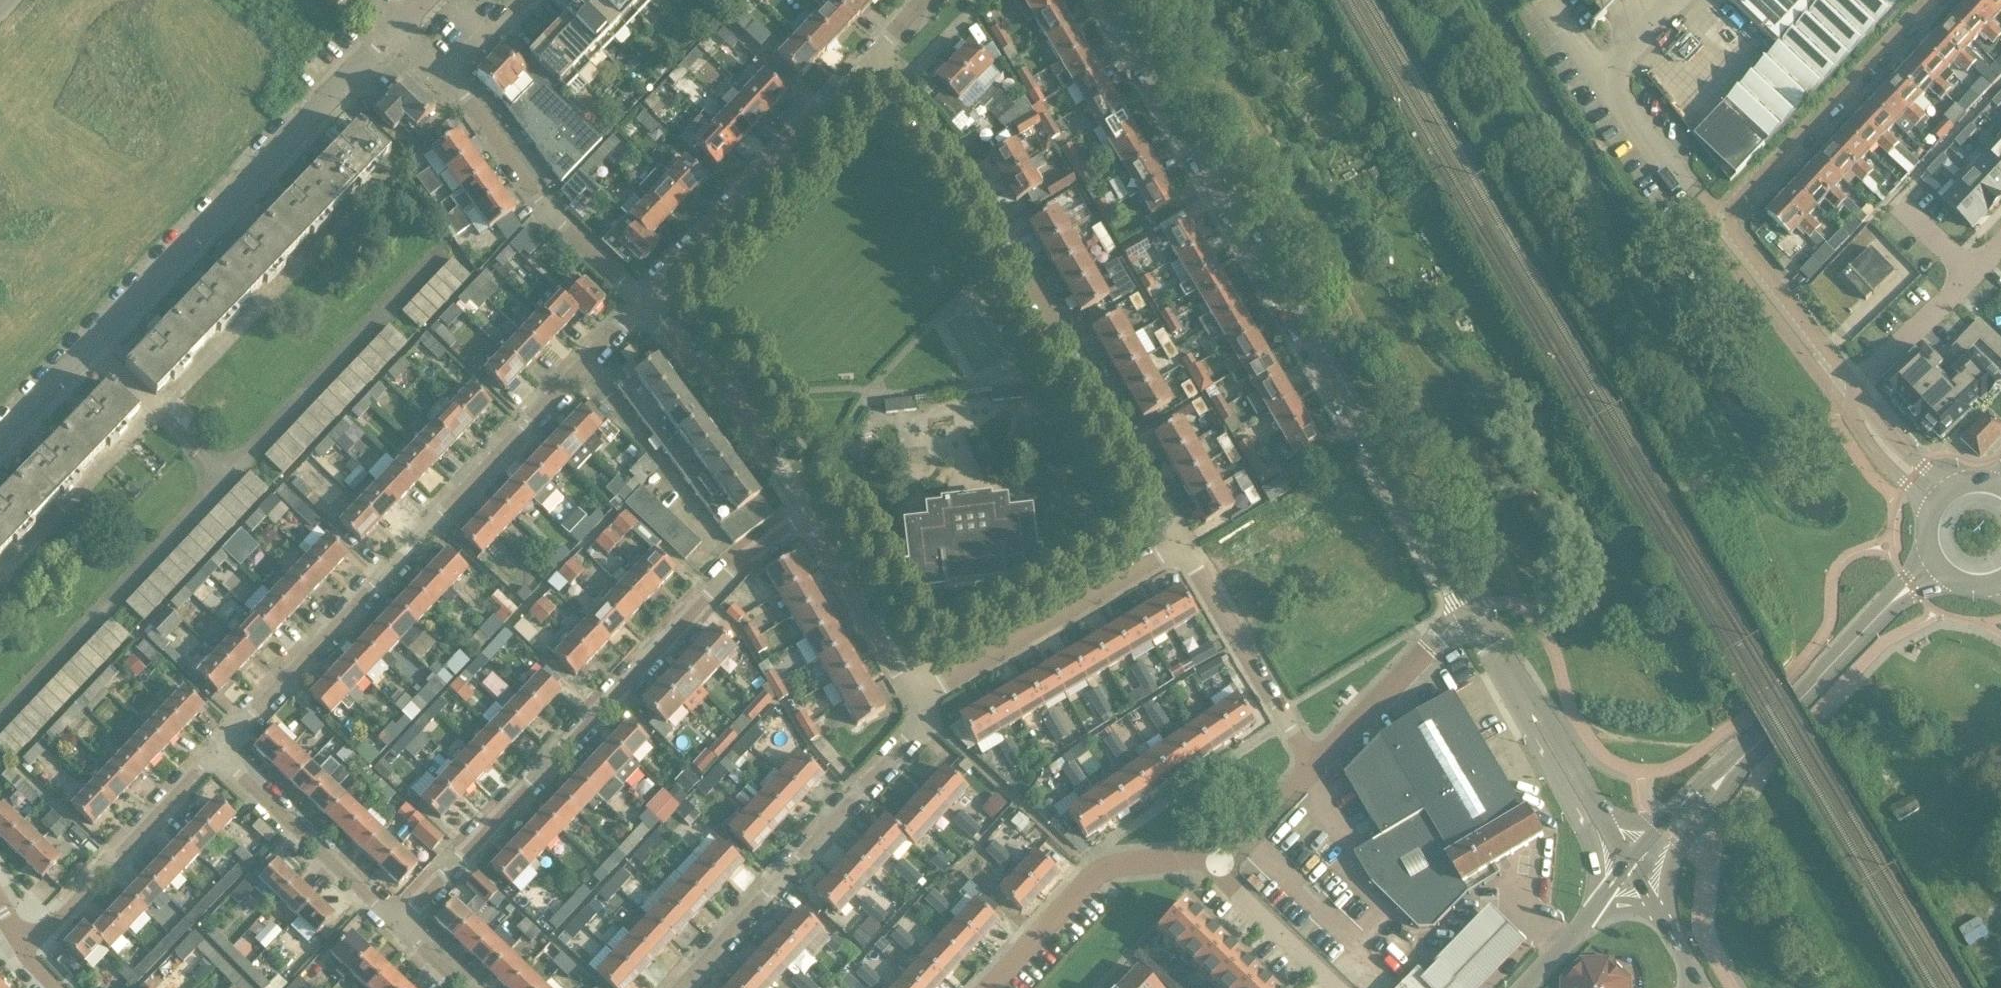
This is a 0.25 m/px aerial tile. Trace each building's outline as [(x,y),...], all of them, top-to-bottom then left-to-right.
[(594,0),(580,0),(575,5),(612,40),(623,28),(594,0)] [(620,0),(594,0),(623,28),(636,15),(620,0)] [(636,15),(648,3),(644,0),(620,0),(636,15)] [(831,0),(812,0),(821,8),(812,17),(836,39),(853,21),(831,0)] [(868,0),(831,0),(853,21),(871,2),(868,0)] [(1059,3),(1057,0),(1016,0),(1029,22),(1035,18),(1059,3)] [(1615,3),(1603,14),(1591,28),(1592,29),(1615,5),(1620,0),(1617,0),(1615,3)] [(1695,136),(1737,175),(1765,146),(1766,147),(1878,28),(1882,31),(1899,13),(1895,9),(1904,0),(1727,0),(1778,48),(1763,65),(1748,79),(1734,94),(1723,107),(1723,106),(1695,136)] [(1985,0),(1971,0),(1965,6),(1999,39),(2000,37),(2000,30),(1992,22),(2000,14),(1985,0)] [(2000,14),(2000,13),(2000,0),(1985,0),(2000,14)] [(1072,25),(1059,3),(1035,18),(1048,40),(1072,25)] [(575,5),(563,17),(600,53),(612,40),(575,5)] [(736,6),(727,16),(745,33),(754,23),(736,6)] [(1999,39),(1965,6),(1951,20),(1974,42),(1982,34),(1994,45),(1999,39)] [(600,53),(563,17),(551,30),(588,65),(600,53)] [(836,39),(812,17),(795,36),(819,58),(836,39)] [(1990,70),(1968,49),(1974,42),(1951,20),(1938,34),(1973,67),(1982,77),(1983,77),(1990,70)] [(996,41),(1006,35),(999,24),(990,30),(996,41)] [(1086,48),(1072,25),(1048,40),(1061,62),(1086,48)] [(723,28),(716,36),(732,49),(739,42),(723,28)] [(551,30),(539,42),(576,78),(588,65),(551,30)] [(1938,34),(1925,48),(1948,70),(1956,62),(1968,73),(1973,67),(1938,34)] [(1006,35),(996,41),(1002,50),(1012,45),(1006,35)] [(819,58),(795,36),(778,54),(802,76),(819,58)] [(576,78),(539,42),(528,54),(565,90),(576,78)] [(952,61),(975,83),(992,66),(984,58),(990,54),(996,51),(992,44),(978,52),(969,44),(952,61)] [(485,67),(477,75),(507,104),(524,127),(522,128),(561,183),(601,141),(585,126),(586,125),(505,46),(491,60),(489,58),(483,65),(485,67)] [(1061,62),(1049,69),(1061,90),(1074,83),(1074,84),(1099,69),(1086,48),(1061,62)] [(1948,70),(1925,48),(1912,62),(1947,95),(1952,89),(1947,84),(1954,76),(1948,70)] [(695,49),(682,63),(690,70),(703,57),(695,49)] [(975,83),(952,61),(935,79),(945,89),(935,100),(955,119),(965,109),(967,110),(976,101),(1006,130),(1013,126),(1013,127),(1035,114),(1031,108),(1030,108),(1024,98),(1012,105),(991,84),(983,92),(974,84),(975,83)] [(1947,95),(1912,62),(1899,76),(1922,97),(1929,89),(1941,100),(1947,95)] [(690,70),(682,63),(667,79),(674,86),(690,70)] [(1992,86),(1993,85),(2000,77),(2000,69),(1995,63),(1990,70),(1983,77),(1992,86)] [(1032,80),(1031,78),(1025,68),(1016,74),(1022,85),(1032,80)] [(1099,69),(1074,84),(1087,105),(1112,91),(1099,69)] [(742,86),(768,111),(786,92),(764,72),(752,85),(747,80),(742,86)] [(1022,85),(1035,106),(1035,107),(1040,104),(1040,103),(1044,101),(1037,89),(1041,86),(1035,76),(1031,78),(1032,80),(1022,85)] [(1922,97),(1899,76),(1886,89),(1921,122),(1925,117),(1923,115),(1931,106),(1922,97)] [(1980,99),(1992,86),(1983,77),(1982,77),(1970,90),(1971,91),(1980,99)] [(405,78),(373,112),(387,125),(394,131),(407,116),(417,126),(435,107),(405,78)] [(742,95),(730,108),(752,129),(768,111),(742,86),(737,91),(742,95)] [(1886,89),(1873,103),(1896,125),(1908,136),(1915,129),(1921,122),(1886,89)] [(1112,91),(1087,105),(1100,127),(1125,113),(1112,91)] [(1958,105),(1967,114),(1967,113),(1979,100),(1980,99),(1971,91),(1958,105)] [(2000,101),(2000,95),(1998,93),(1990,101),(1996,107),(2000,101)] [(652,94),(643,104),(652,113),(662,102),(652,94)] [(1896,125),(1873,103),(1860,117),(1915,169),(1920,164),(1900,144),(1888,133),(1896,125)] [(1035,106),(1031,108),(1035,114),(1040,123),(1040,124),(1045,131),(1054,125),(1040,104),(1035,107),(1035,106)] [(1946,120),(1954,127),(1967,114),(1958,105),(1956,104),(1943,117),(1946,120)] [(752,129),(730,108),(718,121),(712,116),(706,123),(711,127),(733,148),(752,129)] [(642,112),(635,120),(652,135),(659,127),(642,112)] [(1138,134),(1125,113),(1100,127),(1113,149),(1138,134)] [(1035,114),(1013,127),(1019,136),(1040,124),(1040,123),(1035,114)] [(1915,169),(1860,117),(1847,131),(1870,152),(1877,145),(1889,156),(1909,175),(1915,169)] [(1954,127),(1946,120),(1933,134),(1940,141),(1941,141),(1954,127)] [(359,122),(313,170),(343,199),(389,151),(359,122)] [(1921,134),(1927,128),(1921,122),(1915,129),(1921,134)] [(1967,137),(1975,129),(1969,123),(1961,132),(1967,137)] [(1054,125),(1045,131),(1051,140),(1060,134),(1054,125)] [(733,148),(711,127),(707,131),(695,144),(718,165),(733,148)] [(1870,152),(1847,131),(1834,145),(1881,189),(1886,183),(1862,161),(1870,152)] [(446,170),(473,152),(458,132),(432,150),(440,161),(430,169),(436,178),(446,170)] [(1958,146),(1967,137),(1961,132),(1953,141),(1958,146)] [(1138,134),(1113,149),(1121,163),(1111,169),(1116,177),(1151,156),(1138,134)] [(612,137),(598,151),(606,159),(619,144),(612,137)] [(1030,164),(1029,162),(1021,149),(1022,148),(1018,141),(1017,142),(1016,141),(991,156),(1005,179),(1030,164)] [(1987,157),(2000,170),(2000,142),(1987,157)] [(1084,166),(1070,144),(1061,150),(1074,172),(1084,166)] [(1881,189),(1834,145),(1820,159),(1843,181),(1851,172),(1863,183),(1862,184),(1881,203),(1887,196),(1880,189),(1881,189)] [(606,159),(598,151),(579,172),(587,179),(606,159)] [(473,152),(446,170),(460,190),(487,171),(473,152)] [(1941,153),(1933,161),(1939,167),(1947,158),(1941,153)] [(1151,156),(1116,177),(1129,198),(1139,192),(1140,193),(1164,179),(1151,156)] [(1005,179),(1019,201),(1027,196),(1034,207),(1052,196),(1046,186),(1044,186),(1035,172),(1045,166),(1040,157),(1029,162),(1030,164),(1005,179)] [(1974,171),(2000,197),(2000,170),(1987,157),(1974,171)] [(686,158),(667,179),(687,198),(706,178),(686,158)] [(1807,172),(1842,205),(1847,199),(1836,189),(1843,181),(1820,159),(1807,172)] [(1939,167),(1933,161),(1925,170),(1930,176),(1939,167)] [(1090,162),(1084,166),(1074,172),(1080,181),(1096,172),(1090,162)] [(1953,182),(1959,187),(1987,213),(2000,199),(2000,197),(1974,171),(1968,165),(1953,182)] [(430,169),(416,178),(423,187),(436,178),(430,169)] [(266,219),(296,248),(343,199),(313,170),(266,219)] [(687,198),(667,179),(657,170),(639,190),(648,198),(668,218),(687,198)] [(487,171),(460,190),(474,209),(501,190),(487,171)] [(587,179),(579,172),(560,193),(572,204),(592,183),(587,179)] [(1052,196),(1076,183),(1072,176),(1069,172),(1046,186),(1052,196)] [(1842,205),(1807,172),(1795,186),(1818,208),(1825,200),(1837,211),(1841,205),(1842,205)] [(443,187),(436,178),(423,187),(430,196),(443,187)] [(1177,200),(1164,179),(1140,193),(1153,215),(1177,200)] [(1818,208),(1795,186),(1781,200),(1815,233),(1816,233),(1821,227),(1810,217),(1818,208)] [(1959,187),(1945,202),(1973,229),(1987,213),(1959,187)] [(1101,216),(1110,211),(1096,188),(1087,193),(1101,216)] [(501,190),(474,209),(489,230),(515,210),(501,190)] [(668,218),(648,198),(643,204),(634,196),(621,209),(627,215),(626,216),(636,225),(637,225),(650,237),(651,236),(668,218)] [(1842,205),(1841,205),(1853,216),(1862,224),(1866,220),(1867,218),(1861,213),(1847,199),(1842,205)] [(1781,200),(1768,214),(1791,236),(1797,229),(1803,235),(1805,233),(1811,238),(1815,233),(1781,200)] [(570,207),(567,210),(579,221),(582,217),(570,207)] [(446,230),(464,217),(458,208),(444,217),(445,218),(440,221),(446,230)] [(1043,248),(1072,231),(1059,209),(1030,226),(1043,248)] [(1115,220),(1110,211),(1101,216),(1106,225),(1115,220)] [(1179,259),(1204,244),(1190,221),(1187,223),(1181,214),(1152,231),(1154,235),(1162,231),(1165,236),(1152,244),(1157,254),(1171,246),(1179,259)] [(636,225),(626,216),(603,241),(625,262),(632,255),(641,263),(659,244),(651,236),(650,237),(637,225),(636,225)] [(1853,216),(1841,229),(1841,230),(1850,238),(1862,224),(1853,216)] [(464,217),(446,230),(452,239),(471,226),(464,217)] [(219,268),(249,296),(296,248),(266,219),(219,268)] [(1100,244),(1108,239),(1100,225),(1088,232),(1092,240),(1089,242),(1089,243),(1084,246),(1087,251),(1099,243),(1100,244)] [(527,227),(509,246),(517,253),(516,253),(519,255),(523,251),(529,256),(542,243),(544,245),(552,237),(545,230),(537,238),(527,227)] [(1841,230),(1828,244),(1837,252),(1850,238),(1841,230)] [(1072,231),(1043,248),(1056,270),(1085,253),(1072,231)] [(1811,239),(1810,240),(1820,249),(1827,243),(1816,233),(1815,233),(1811,238),(1811,239)] [(1141,236),(1120,248),(1130,265),(1137,261),(1135,258),(1149,250),(1141,236)] [(1115,250),(1108,239),(1100,244),(1106,256),(1115,250)] [(1820,249),(1800,272),(1808,280),(1810,281),(1836,253),(1837,252),(1828,244),(1827,243),(1820,249)] [(1217,266),(1204,244),(1179,259),(1191,280),(1192,281),(1217,266)] [(517,253),(509,246),(495,261),(497,263),(492,268),(504,279),(513,270),(507,264),(516,253),(517,253)] [(1873,249),(1847,274),(1870,298),(1896,274),(1873,249)] [(1085,253),(1056,270),(1069,292),(1098,275),(1085,253)] [(451,260),(443,269),(462,286),(470,278),(451,260)] [(1192,281),(1191,280),(1179,287),(1185,298),(1197,290),(1205,303),(1229,288),(1217,266),(1192,281)] [(202,345),(249,296),(219,268),(172,316),(202,345)] [(435,278),(453,295),(462,286),(443,269),(435,278)] [(486,270),(472,285),(480,292),(494,278),(486,270)] [(1111,297),(1098,275),(1069,292),(1082,313),(1081,314),(1085,319),(1120,299),(1117,293),(1111,297)] [(1148,275),(1138,281),(1145,291),(1154,286),(1148,275)] [(1126,276),(1118,282),(1125,294),(1134,289),(1126,276)] [(435,278),(426,286),(445,304),(453,295),(435,278)] [(584,280),(566,299),(566,300),(579,312),(588,320),(606,301),(584,280)] [(488,300),(480,292),(472,285),(458,300),(465,307),(470,302),(479,310),(488,300)] [(426,286),(418,295),(437,313),(445,304),(426,286)] [(1229,288),(1205,303),(1211,313),(1197,321),(1204,332),(1242,310),(1229,288)] [(560,293),(541,313),(561,332),(579,312),(566,300),(566,299),(560,293)] [(1137,294),(1128,300),(1136,313),(1145,307),(1137,294)] [(418,295),(410,304),(428,322),(437,313),(418,295)] [(410,304),(401,313),(420,331),(428,322),(410,304)] [(441,317),(447,324),(462,313),(457,305),(441,317)] [(1166,326),(1176,320),(1169,309),(1159,315),(1166,326)] [(1255,331),(1242,310),(1204,332),(1210,342),(1223,334),(1231,346),(1255,331)] [(561,332),(541,313),(522,332),(542,351),(561,332)] [(1106,354),(1134,337),(1121,314),(1093,331),(1106,354)] [(202,345),(172,316),(126,365),(156,394),(202,345)] [(1181,329),(1176,320),(1166,326),(1171,335),(1181,329)] [(1979,321),(1971,330),(1977,335),(1985,326),(1979,321)] [(437,324),(431,330),(435,334),(434,334),(450,350),(458,342),(441,327),(437,324)] [(379,337),(397,354),(408,343),(389,326),(379,337)] [(1985,326),(1977,335),(1980,338),(1982,340),(1990,332),(1985,326)] [(1162,350),(1171,345),(1162,330),(1153,335),(1162,350)] [(1971,330),(1966,336),(1975,344),(1980,338),(1977,335),(1971,330)] [(1255,331),(1231,346),(1237,357),(1224,366),(1230,377),(1269,354),(1255,331)] [(522,332),(504,351),(524,370),(542,351),(522,332)] [(1990,332),(1982,340),(1988,346),(1996,337),(1990,332)] [(1966,336),(1961,341),(1970,349),(1975,344),(1966,336)] [(379,337),(368,348),(386,366),(397,354),(379,337)] [(1147,359),(1134,337),(1106,354),(1118,375),(1147,359)] [(1988,346),(1993,351),(2000,342),(1996,337),(1988,346)] [(430,338),(423,346),(439,361),(446,353),(430,338)] [(1961,341),(1956,346),(1964,355),(1970,349),(1961,341)] [(1178,355),(1171,345),(1162,350),(1169,361),(1178,355)] [(1956,346),(1951,352),(1959,360),(1964,355),(1956,346)] [(1886,383),(1899,397),(1899,396),(1910,408),(1923,422),(1941,441),(1970,413),(1968,411),(1979,400),(1982,402),(1988,396),(1989,396),(2000,385),(2000,382),(1975,354),(1956,372),(1947,363),(1942,368),(1936,361),(1923,347),(1917,353),(1908,361),(1908,362),(1886,383)] [(368,348),(358,359),(376,377),(386,366),(368,348)] [(524,370),(504,351),(486,370),(506,389),(524,370)] [(629,381),(618,390),(733,545),(770,518),(770,513),(650,351),(623,372),(629,381)] [(1198,366),(1197,365),(1190,354),(1180,361),(1188,372),(1198,366)] [(1269,354),(1230,377),(1236,387),(1250,378),(1257,390),(1281,375),(1269,354)] [(402,358),(388,374),(396,382),(410,366),(402,358)] [(358,359),(347,370),(366,388),(376,377),(358,359)] [(1160,380),(1147,359),(1118,375),(1131,397),(1160,380)] [(1200,363),(1197,365),(1198,366),(1188,372),(1200,393),(1212,386),(1205,374),(1206,373),(1200,363)] [(347,370),(337,381),(355,398),(366,388),(347,370)] [(1281,375),(1257,390),(1269,411),(1294,396),(1281,375)] [(1173,403),(1160,380),(1131,397),(1144,419),(1151,415),(1154,420),(1176,408),(1173,403)] [(355,398),(337,381),(326,392),(345,409),(355,398)] [(1189,382),(1180,387),(1188,400),(1196,395),(1189,382)] [(63,430),(93,459),(139,412),(109,383),(63,430)] [(378,383),(366,396),(374,404),(386,391),(378,383)] [(472,385),(453,405),(473,424),(492,404),(472,385)] [(345,409),(326,392),(316,403),(334,420),(345,409)] [(1227,408),(1226,406),(1220,396),(1216,399),(1212,393),(1207,396),(1218,414),(1227,408)] [(374,404),(366,396),(350,413),(358,421),(374,404)] [(1307,419),(1294,396),(1269,411),(1283,434),(1307,419)] [(915,399),(884,402),(885,414),(916,411),(915,399)] [(1200,400),(1191,405),(1208,434),(1217,429),(1200,400)] [(316,403),(306,414),(324,431),(334,420),(316,403)] [(1232,403),(1226,406),(1227,408),(1218,414),(1223,423),(1239,413),(1232,403)] [(453,405),(435,425),(454,443),(473,424),(453,405)] [(565,426),(585,444),(602,427),(582,408),(565,426)] [(306,414),(295,425),(314,442),(324,431),(306,414)] [(1963,442),(1980,458),(2000,436),(2000,426),(1989,414),(1963,442)] [(1167,459),(1196,441),(1183,419),(1154,437),(1167,459)] [(1307,419),(1283,434),(1289,446),(1282,450),(1287,459),(1320,440),(1307,419)] [(329,436),(337,443),(350,430),(342,422),(329,436)] [(295,425),(285,436),(303,453),(314,442),(295,425)] [(454,443),(435,425),(416,444),(436,463),(454,443)] [(565,426),(548,444),(567,463),(576,472),(592,454),(584,446),(585,444),(565,426)] [(16,479),(46,508),(93,459),(63,430),(16,479)] [(285,436),(274,446),(293,464),(303,453),(285,436)] [(337,443),(329,436),(314,452),(322,459),(337,443)] [(1224,454),(1233,449),(1225,436),(1216,441),(1224,454)] [(595,438),(587,447),(594,454),(602,445),(595,438)] [(1244,458),(1253,452),(1246,440),(1237,445),(1244,458)] [(1209,463),(1196,441),(1167,459),(1180,480),(1209,463)] [(416,444),(397,464),(417,483),(436,463),(416,444)] [(567,463),(548,444),(531,462),(550,481),(567,463)] [(264,457),(282,475),(293,464),(274,446),(264,457)] [(1240,461),(1233,449),(1224,454),(1231,466),(1240,461)] [(1253,452),(1244,458),(1260,486),(1281,474),(1274,462),(1263,468),(1253,452)] [(633,478),(627,485),(635,493),(641,487),(658,468),(644,456),(628,474),(633,478)] [(531,462),(514,480),(533,499),(532,500),(541,508),(557,491),(548,483),(550,481),(531,462)] [(1222,485),(1209,463),(1180,480),(1193,502),(1222,485)] [(417,483),(397,464),(378,484),(398,503),(417,483)] [(249,473),(239,483),(258,501),(268,490),(249,473)] [(619,477),(606,490),(615,498),(617,496),(625,504),(635,493),(627,485),(619,477)] [(297,478),(290,486),(306,501),(313,493),(297,478)] [(46,508),(16,479),(0,496),(0,556),(46,508)] [(1281,479),(1263,490),(1270,502),(1288,491),(1281,479)] [(514,480),(497,498),(516,517),(532,500),(533,499),(514,480)] [(239,483),(229,494),(248,512),(258,501),(239,483)] [(398,503),(378,484),(361,502),(380,521),(398,503)] [(283,485),(275,494),(295,513),(297,511),(315,528),(320,523),(302,506),(303,504),(283,485)] [(1222,485),(1193,502),(1206,524),(1235,507),(1222,485)] [(641,487),(635,493),(625,504),(624,504),(688,563),(697,554),(703,560),(711,552),(641,487)] [(1252,488),(1243,493),(1251,507),(1259,502),(1252,488)] [(229,494),(218,505),(237,523),(248,512),(229,494)] [(516,517),(497,498),(480,516),(499,535),(516,517)] [(907,565),(906,565),(908,586),(916,591),(945,588),(945,589),(1007,582),(1006,582),(1035,579),(1041,571),(1039,551),(1038,551),(1038,552),(1034,553),(1029,511),(1006,514),(1004,500),(988,502),(988,498),(943,502),(943,506),(928,509),(929,522),(907,524),(911,566),(907,566),(907,565)] [(380,521),(361,502),(342,522),(361,541),(380,521)] [(218,505),(208,516),(227,534),(237,523),(218,505)] [(598,526),(589,518),(588,519),(578,509),(561,526),(580,544),(598,526)] [(258,510),(244,526),(253,533),(267,518),(258,510)] [(596,510),(589,518),(598,526),(605,519),(596,510)] [(625,512),(603,535),(615,546),(630,530),(637,523),(625,512)] [(208,516),(198,527),(217,545),(227,534),(208,516)] [(499,535),(480,516),(462,535),(482,553),(499,535)] [(198,527),(187,538),(206,556),(217,545),(198,527)] [(236,534),(222,549),(230,557),(240,566),(258,547),(240,530),(236,534)] [(615,546),(603,535),(594,544),(607,555),(615,546)] [(309,557),(329,576),(348,556),(327,537),(313,552),(303,543),(298,549),(308,558),(309,557)] [(187,538),(177,549),(196,567),(206,556),(187,538)] [(563,546),(556,554),(563,562),(571,554),(563,546)] [(177,549),(167,560),(186,578),(196,567),(177,549)] [(230,557),(222,549),(207,564),(215,572),(230,557)] [(632,563),(658,588),(675,570),(653,550),(643,561),(638,557),(632,563)] [(446,551),(429,569),(448,588),(466,569),(446,551)] [(563,562),(556,554),(546,564),(554,571),(563,562)] [(779,595),(807,578),(794,556),(766,572),(779,595)] [(309,557),(308,558),(290,576),(310,595),(329,576),(309,557)] [(572,559),(565,566),(577,578),(583,571),(572,559)] [(167,560),(156,571),(175,589),(186,578),(167,560)] [(245,604),(259,586),(227,560),(218,570),(228,578),(222,585),(245,604)] [(658,588),(632,563),(614,582),(619,586),(620,585),(641,606),(658,588)] [(577,578),(565,566),(557,574),(569,586),(577,578)] [(429,569),(412,587),(431,606),(439,597),(450,607),(459,598),(448,588),(429,569)] [(156,571),(146,582),(165,600),(175,589),(156,571)] [(193,595),(193,596),(201,603),(212,592),(204,585),(207,581),(198,572),(184,587),(185,588),(186,588),(193,595)] [(310,595),(290,576),(272,595),(292,615),(310,595)] [(820,600),(807,578),(779,595),(792,616),(820,600)] [(146,582),(136,593),(155,611),(165,600),(146,582)] [(605,592),(599,599),(624,623),(641,606),(620,585),(619,586),(610,596),(605,592)] [(431,606),(412,587),(395,604),(415,623),(431,606)] [(525,587),(516,596),(524,603),(532,594),(525,587)] [(186,588),(185,588),(170,603),(178,611),(193,596),(193,595),(186,588)] [(1181,589),(1158,602),(1174,630),(1197,617),(1181,589)] [(500,608),(486,623),(496,633),(517,610),(497,591),(490,599),(500,608)] [(136,593),(125,604),(144,622),(155,611),(136,593)] [(272,595),(253,615),(273,635),(292,615),(272,595)] [(536,605),(548,616),(555,609),(543,598),(536,605)] [(596,611),(587,620),(608,641),(624,623),(599,599),(591,607),(596,611)] [(820,600),(792,616),(805,638),(833,621),(820,600)] [(1158,602),(1136,615),(1152,643),(1174,630),(1158,602)] [(395,604),(379,622),(398,641),(408,651),(425,633),(415,623),(395,604)] [(548,616),(536,605),(528,613),(540,624),(548,616)] [(733,606),(726,614),(737,624),(744,616),(733,606)] [(153,631),(147,638),(162,653),(163,651),(182,670),(187,665),(168,646),(170,644),(166,640),(182,623),(166,607),(148,626),(153,631)] [(273,635),(253,615),(246,609),(227,628),(234,635),(255,654),(273,635)] [(1136,615),(1114,628),(1131,655),(1152,643),(1136,615)] [(102,628),(121,646),(129,637),(111,619),(102,628)] [(523,620),(513,630),(528,644),(538,634),(523,620)] [(608,641),(587,620),(576,631),(570,625),(563,632),(565,635),(566,634),(591,658),(608,641)] [(833,621),(805,638),(806,640),(797,645),(809,664),(817,659),(818,659),(845,643),(833,621)] [(398,641),(379,622),(362,640),(381,659),(390,669),(397,663),(386,653),(398,641)] [(496,633),(486,623),(469,641),(479,651),(496,633)] [(749,642),(760,635),(758,631),(757,632),(752,624),(742,630),(749,642)] [(94,637),(113,655),(121,646),(102,628),(94,637)] [(513,636),(505,628),(489,645),(497,652),(513,636)] [(713,628),(695,647),(718,669),(736,650),(713,628)] [(1114,628),(1092,640),(1109,668),(1131,655),(1114,628)] [(566,634),(565,635),(559,641),(563,645),(553,656),(574,676),(591,658),(566,634)] [(234,635),(217,653),(237,673),(255,654),(234,635)] [(768,648),(760,635),(749,642),(757,655),(768,648)] [(86,646),(105,664),(113,655),(94,637),(86,646)] [(381,659),(362,640),(345,658),(364,677),(381,659)] [(1109,668),(1092,640),(1071,653),(1087,681),(1109,668)] [(143,641),(135,648),(151,663),(158,655),(143,641)] [(845,643),(818,659),(831,681),(858,665),(845,643)] [(1210,643),(1187,656),(1193,668),(1216,654),(1210,643)] [(482,653),(490,660),(497,652),(489,645),(482,653)] [(77,655),(96,672),(105,664),(86,646),(77,655)] [(695,647),(677,666),(701,688),(718,669),(695,647)] [(237,673),(217,653),(216,654),(209,648),(203,653),(211,660),(198,673),(218,693),(237,673)] [(452,658),(463,669),(470,661),(459,651),(452,658)] [(482,653),(465,671),(473,678),(490,660),(482,653)] [(1071,653),(1049,666),(1065,694),(1087,681),(1071,653)] [(77,655),(69,663),(88,681),(96,672),(77,655)] [(364,677),(345,658),(328,676),(355,703),(356,704),(364,696),(362,695),(371,685),(363,678),(364,677)] [(463,669),(452,658),(445,666),(455,676),(463,669)] [(1226,670),(1219,659),(1208,665),(1214,677),(1226,670)] [(1138,683),(1150,676),(1141,662),(1129,669),(1138,683)] [(69,663),(61,672),(80,690),(88,681),(69,663)] [(858,665),(831,681),(843,703),(871,686),(858,665)] [(1203,684),(1214,677),(1208,665),(1196,672),(1196,673),(1202,683),(1203,684)] [(97,681),(105,688),(119,674),(110,666),(97,681)] [(701,688),(677,666),(660,684),(683,706),(683,707),(691,713),(708,695),(700,688),(701,688)] [(1065,694),(1049,666),(1027,679),(1043,706),(1065,694)] [(1183,674),(1179,667),(1178,666),(1168,672),(1174,680),(1183,674)] [(489,667),(478,676),(487,687),(498,677),(489,667)] [(443,669),(436,676),(446,686),(453,678),(443,669)] [(473,678),(465,671),(450,687),(458,694),(473,678)] [(770,688),(780,682),(773,671),(763,677),(770,688)] [(61,672),(52,681),(71,699),(80,690),(61,672)] [(523,692),(543,711),(560,693),(540,674),(523,692)] [(355,703),(328,676),(310,695),(330,713),(340,703),(348,710),(355,703)] [(446,686),(436,676),(421,692),(416,686),(412,690),(418,695),(419,695),(429,704),(446,686)] [(1150,676),(1138,683),(1141,688),(1126,697),(1131,706),(1158,690),(1150,676)] [(1043,706),(1027,679),(1005,691),(1021,719),(1043,706)] [(52,681),(44,689),(63,707),(71,699),(52,681)] [(105,688),(97,681),(79,700),(91,712),(109,694),(104,690),(105,688)] [(780,682),(770,688),(778,701),(788,696),(780,682)] [(683,706),(660,684),(642,703),(656,717),(648,725),(665,741),(673,733),(665,726),(683,707),(683,706)] [(516,699),(506,710),(526,729),(543,711),(523,692),(516,686),(510,693),(516,699)] [(871,686),(843,703),(852,717),(844,721),(849,730),(857,726),(857,725),(884,709),(871,686)] [(184,688),(165,708),(185,727),(204,707),(184,688)] [(1095,709),(1106,702),(1097,688),(1086,694),(1095,709)] [(55,716),(63,707),(44,689),(36,698),(55,716)] [(388,697),(394,703),(401,695),(395,689),(388,697)] [(1005,691),(983,704),(999,732),(1021,719),(1005,691)] [(763,692),(754,702),(762,711),(772,700),(763,692)] [(419,695),(418,695),(401,713),(403,715),(404,715),(412,722),(429,704),(419,695)] [(1384,737),(1346,775),(1383,837),(1355,853),(1374,886),(1386,898),(1429,938),(1453,912),(1452,910),(1470,891),(1490,879),(1486,871),(1545,836),(1530,810),(1525,813),(1455,695),(1384,737)] [(1216,710),(1234,737),(1256,722),(1238,696),(1216,710)] [(46,725),(55,716),(36,698),(28,707),(46,725)] [(439,699),(431,707),(439,715),(447,706),(439,699)] [(762,711),(754,702),(743,714),(752,722),(762,711)] [(1106,702),(1095,709),(1103,723),(1114,717),(1106,702)] [(526,729),(506,710),(504,712),(495,704),(481,718),(490,727),(510,746),(526,729)] [(999,732),(983,704),(961,717),(977,745),(999,732)] [(1153,724),(1164,716),(1156,705),(1145,713),(1153,724)] [(73,706),(61,720),(68,727),(81,713),(73,706)] [(38,734),(46,725),(28,707),(19,716),(38,734)] [(439,715),(431,707),(415,724),(423,732),(439,715)] [(185,727),(165,708),(146,727),(167,746),(185,727)] [(1234,737),(1216,710),(1195,724),(1213,751),(1234,737)] [(801,728),(810,722),(804,711),(794,717),(801,728)] [(307,730),(317,720),(309,713),(300,723),(307,730)] [(1049,732),(1061,725),(1054,714),(1042,720),(1049,732)] [(404,715),(403,715),(394,725),(392,723),(385,731),(395,740),(412,722),(404,715)] [(30,742),(38,734),(19,716),(11,725),(30,742)] [(1164,716),(1153,724),(1160,735),(1172,727),(1164,716)] [(68,727),(61,720),(45,736),(53,743),(68,727)] [(317,720),(307,730),(315,737),(324,726),(317,720)] [(630,759),(647,741),(627,722),(610,740),(630,759)] [(819,736),(810,722),(801,728),(809,742),(819,736)] [(415,724),(398,743),(405,750),(423,732),(415,724)] [(1195,724),(1174,739),(1192,765),(1213,751),(1195,724)] [(21,751),(30,742),(11,725),(3,733),(21,751)] [(1067,736),(1061,725),(1049,732),(1056,743),(1067,736)] [(167,746),(146,727),(128,747),(148,766),(167,746)] [(490,727),(472,746),(492,765),(510,746),(490,727)] [(743,739),(752,747),(763,736),(754,727),(743,739)] [(1108,749),(1119,741),(1109,727),(1098,735),(1108,749)] [(273,766),(292,746),(273,728),(255,748),(273,766)] [(719,740),(727,748),(737,738),(729,730),(719,740)] [(395,740),(385,731),(378,738),(388,748),(395,740)] [(13,760),(21,751),(3,733),(0,736),(0,747),(13,760)] [(752,747),(743,739),(726,757),(735,766),(752,747)] [(1005,758),(1017,751),(1010,739),(998,746),(1005,758)] [(1192,765),(1174,739),(1153,753),(1171,779),(1192,765)] [(630,759),(610,740),(593,758),(623,785),(640,768),(630,759)] [(727,748),(719,740),(709,751),(717,759),(727,748)] [(364,741),(354,751),(370,766),(379,755),(364,741)] [(405,750),(398,743),(389,752),(397,759),(405,750)] [(1063,756),(1062,758),(1067,766),(1073,762),(1088,752),(1083,745),(1082,744),(1063,756)] [(37,745),(22,760),(25,763),(22,766),(30,774),(33,770),(30,767),(45,752),(37,745)] [(1121,745),(1110,752),(1117,763),(1125,757),(1129,755),(1121,745)] [(310,763),(292,746),(273,766),(291,783),(310,763)] [(472,746),(456,763),(476,782),(492,765),(472,746)] [(128,747),(110,766),(130,785),(148,766),(128,747)] [(345,747),(336,757),(340,760),(343,764),(352,754),(345,747)] [(1024,762),(1017,751),(1005,758),(1012,769),(1024,762)] [(1139,762),(1132,767),(1150,794),(1171,779),(1153,753),(1139,762)] [(343,764),(351,771),(360,761),(352,754),(343,764)] [(781,774),(804,796),(822,777),(798,755),(781,774)] [(726,757),(708,776),(717,784),(729,772),(732,775),(738,769),(734,766),(735,766),(726,757)] [(623,785),(593,758),(576,776),(603,802),(607,805),(624,788),(622,786),(623,785)] [(1050,767),(1047,768),(1049,770),(1053,776),(1058,773),(1061,770),(1067,766),(1062,758),(1050,767)] [(340,767),(343,764),(340,760),(336,762),(327,771),(325,769),(320,773),(310,763),(291,783),(309,800),(340,767)] [(386,781),(395,771),(383,760),(374,769),(386,781)] [(1067,766),(1061,770),(1069,781),(1080,773),(1073,762),(1067,766)] [(476,782),(456,763),(439,781),(459,800),(476,782)] [(363,778),(370,771),(362,764),(356,771),(363,778)] [(110,766),(91,785),(111,805),(130,785),(110,766)] [(349,776),(340,767),(309,800),(327,817),(346,797),(337,789),(349,776)] [(1121,775),(1111,782),(1129,808),(1150,794),(1132,767),(1121,775)] [(16,791),(24,783),(9,769),(1,777),(16,791)] [(944,769),(926,789),(947,808),(965,789),(944,769)] [(370,771),(363,778),(362,780),(372,790),(371,791),(379,798),(388,788),(370,771)] [(1080,773),(1069,781),(1070,781),(1076,791),(1082,787),(1087,783),(1081,774),(1080,773)] [(691,774),(679,786),(687,794),(699,781),(691,774)] [(804,796),(781,774),(764,793),(787,815),(804,796)] [(576,776),(559,794),(579,813),(587,804),(595,810),(603,802),(576,776)] [(717,784),(708,776),(696,789),(705,797),(717,784)] [(459,800),(439,781),(421,800),(441,819),(459,800)] [(1111,782),(1090,796),(1108,822),(1129,808),(1111,782)] [(24,783),(16,791),(31,805),(39,797),(24,783)] [(111,805),(91,785),(72,805),(92,825),(111,805)] [(1079,803),(1069,810),(1086,837),(1108,822),(1090,796),(1089,797),(1083,788),(1082,787),(1076,791),(1073,793),(1079,803)] [(388,788),(379,798),(386,804),(396,795),(388,788)] [(947,808),(926,789),(909,807),(930,827),(947,808)] [(685,800),(685,801),(688,797),(681,790),(672,799),(679,806),(685,800)] [(679,806),(672,799),(663,791),(655,799),(664,808),(656,816),(660,820),(659,821),(663,825),(674,812),(679,806)] [(787,815),(764,793),(755,802),(746,794),(738,802),(747,811),(770,833),(787,815)] [(579,813),(559,794),(542,812),(562,831),(579,813)] [(995,796),(982,811),(992,820),(1005,805),(995,796)] [(346,797),(327,817),(345,834),(363,814),(346,797)] [(1913,797),(1891,809),(1898,822),(1920,810),(1913,797)] [(198,819),(216,836),(235,816),(217,799),(198,819)] [(685,800),(679,806),(674,812),(689,827),(700,815),(685,801),(685,800)] [(0,807),(0,836),(5,841),(22,823),(2,805),(0,807)] [(909,807),(893,825),(905,839),(913,846),(930,827),(909,807)] [(770,833),(747,811),(746,812),(742,809),(736,815),(740,819),(729,830),(752,852),(770,833)] [(642,824),(635,832),(643,839),(659,821),(660,820),(656,816),(655,817),(648,810),(638,820),(642,824)] [(52,811),(41,823),(49,831),(60,819),(52,811)] [(562,831),(542,812),(525,830),(545,849),(562,831)] [(961,812),(952,822),(960,829),(969,819),(961,812)] [(381,831),(363,814),(345,834),(362,851),(381,831)] [(424,822),(416,814),(406,824),(407,825),(397,836),(404,843),(412,834),(424,822)] [(905,839),(893,825),(886,818),(868,837),(889,857),(905,839)] [(60,819),(49,831),(59,840),(63,836),(70,828),(68,827),(60,819)] [(216,836),(198,819),(180,838),(198,855),(216,836)] [(969,819),(960,829),(972,840),(973,838),(978,842),(982,838),(977,834),(981,830),(978,827),(969,819)] [(259,821),(254,826),(270,841),(275,837),(259,821)] [(443,839),(424,822),(412,834),(432,851),(443,839)] [(40,840),(22,823),(5,841),(23,858),(40,840)] [(662,826),(644,844),(654,853),(671,834),(662,826)] [(74,829),(69,834),(82,847),(87,841),(74,829)] [(545,849),(525,830),(508,848),(528,867),(535,873),(541,866),(534,860),(545,849)] [(399,848),(381,831),(362,851),(380,868),(399,848)] [(643,839),(635,832),(618,850),(626,857),(643,839)] [(889,857),(868,837),(851,856),(872,875),(889,857)] [(198,855),(180,838),(162,857),(180,874),(198,855)] [(40,840),(23,858),(43,877),(60,859),(40,840)] [(241,860),(250,868),(256,862),(241,847),(239,848),(233,842),(228,847),(234,853),(232,854),(240,862),(241,860)] [(718,842),(700,861),(724,883),(741,864),(718,842)] [(995,860),(1004,851),(994,842),(985,852),(995,860)] [(654,853),(644,844),(633,857),(642,866),(654,853)] [(399,848),(380,868),(399,885),(417,866),(399,848)] [(528,867),(508,848),(490,866),(510,885),(528,867)] [(626,857),(618,850),(600,868),(608,875),(626,857)] [(1013,860),(1004,851),(995,860),(1004,869),(1013,860)] [(1017,871),(1040,892),(1057,873),(1035,853),(1017,871)] [(939,854),(931,863),(940,872),(949,863),(939,854)] [(872,875),(851,856),(834,874),(855,894),(872,875)] [(162,857),(144,876),(162,893),(180,874),(162,857)] [(241,860),(240,862),(223,879),(232,887),(250,868),(241,860)] [(724,883),(700,861),(683,880),(706,902),(724,883)] [(903,879),(912,870),(902,861),(894,870),(903,879)] [(279,898),(297,880),(277,862),(267,872),(261,865),(247,879),(254,886),(260,880),(279,898)] [(608,875),(600,868),(592,877),(600,884),(608,875)] [(622,869),(610,882),(619,890),(631,878),(622,869)] [(922,879),(912,870),(903,879),(913,888),(922,879)] [(1040,892),(1017,871),(1000,890),(1022,911),(1040,892)] [(855,894),(834,874),(816,893),(837,913),(855,894)] [(487,902),(496,892),(478,875),(467,886),(485,904),(487,902)] [(162,893),(144,876),(126,895),(144,912),(162,893)] [(232,887),(223,879),(213,889),(208,884),(201,892),(205,896),(205,897),(214,906),(232,887)] [(315,898),(297,880),(279,898),(298,916),(315,898)] [(706,902),(683,880),(666,899),(689,920),(706,902)] [(619,890),(610,882),(593,900),(602,909),(619,890)] [(969,882),(962,890),(975,902),(991,916),(998,909),(969,882)] [(584,886),(567,904),(574,911),(591,894),(584,886)] [(454,937),(472,918),(455,901),(459,897),(453,891),(448,896),(453,901),(435,920),(454,937)] [(934,909),(943,900),(933,891),(924,900),(934,909)] [(496,892),(487,902),(496,909),(504,899),(496,892)] [(144,912),(126,895),(109,914),(127,931),(144,912)] [(214,906),(205,897),(187,916),(196,925),(214,906)] [(335,916),(315,898),(298,916),(317,935),(335,916)] [(869,916),(878,907),(868,898),(859,908),(869,916)] [(689,920),(666,899),(649,917),(672,939),(689,920)] [(952,908),(943,900),(934,909),(943,918),(952,908)] [(957,921),(979,941),(997,922),(991,916),(975,902),(957,921)] [(1201,920),(1201,919),(1200,919),(1193,913),(1193,912),(1191,910),(1190,910),(1187,907),(1187,906),(1183,902),(1182,904),(1182,905),(1180,908),(1179,907),(1169,918),(1167,921),(1166,921),(1160,927),(1161,927),(1158,930),(1158,929),(1155,932),(1159,936),(1160,935),(1163,938),(1163,939),(1165,941),(1166,941),(1173,948),(1173,949),(1201,920)] [(574,911),(567,904),(548,923),(555,930),(574,911)] [(1491,906),(1419,979),(1428,987),(1483,987),(1528,942),(1521,935),(1491,906)] [(587,907),(576,918),(585,927),(596,915),(587,907)] [(878,907),(869,916),(879,925),(887,915),(878,907)] [(781,930),(802,950),(820,931),(799,911),(781,930)] [(109,914),(91,932),(101,943),(108,950),(127,931),(109,914)] [(196,925),(187,916),(168,935),(178,944),(196,925)] [(672,939),(649,917),(631,936),(655,957),(672,939)] [(472,918),(454,937),(471,954),(490,935),(472,918)] [(585,927),(576,918),(557,939),(565,947),(572,939),(573,940),(585,927)] [(523,935),(533,926),(525,919),(516,929),(523,935)] [(272,920),(256,939),(267,948),(283,929),(272,920)] [(1173,949),(1177,952),(1181,955),(1180,955),(1183,958),(1183,957),(1190,964),(1190,965),(1191,966),(1219,936),(1218,936),(1217,936),(1210,929),(1211,929),(1208,926),(1208,927),(1204,924),(1205,923),(1201,920),(1173,949)] [(957,921),(940,939),(962,960),(979,941),(957,921)] [(101,943),(91,932),(84,925),(66,945),(84,962),(101,943)] [(533,926),(523,935),(532,943),(541,933),(533,926)] [(899,947),(909,936),(899,927),(889,938),(899,947)] [(225,955),(232,948),(213,929),(206,936),(225,955)] [(802,950),(781,930),(764,949),(785,968),(802,950)] [(196,948),(203,941),(194,932),(173,954),(182,962),(196,948)] [(350,972),(370,950),(352,933),(332,955),(343,965),(336,973),(342,980),(350,972)] [(829,939),(824,943),(826,945),(835,954),(845,943),(834,933),(829,939)] [(168,935),(151,953),(160,962),(178,944),(168,935)] [(490,935),(471,954),(489,971),(508,952),(490,935)] [(655,957),(631,936),(614,954),(638,976),(655,957)] [(909,936),(899,947),(909,955),(919,945),(909,936)] [(1191,966),(1194,969),(1195,968),(1198,971),(1197,972),(1200,975),(1201,974),(1208,981),(1207,981),(1208,982),(1236,953),(1235,952),(1235,953),(1227,946),(1228,945),(1225,943),(1222,940),(1219,936),(1191,966)] [(940,939),(923,958),(945,978),(962,960),(940,939)] [(215,967),(222,960),(203,941),(196,948),(215,967)] [(559,969),(568,960),(550,943),(544,949),(555,959),(552,963),(559,969)] [(250,966),(232,948),(225,955),(243,973),(250,966)] [(785,968),(764,949),(747,967),(768,987),(785,968)] [(1133,956),(1141,963),(1147,957),(1139,949),(1133,956)] [(370,950),(350,972),(367,987),(368,987),(388,968),(370,950)] [(508,952),(489,971),(507,987),(508,987),(526,969),(508,952)] [(160,962),(151,953),(132,972),(141,981),(160,962)] [(1211,985),(1212,985),(1215,987),(1236,987),(1254,970),(1253,969),(1252,969),(1245,962),(1243,959),(1242,960),(1239,957),(1239,956),(1236,953),(1208,982),(1211,985)] [(614,954),(597,973),(613,987),(626,987),(638,976),(614,954)] [(1141,963),(1152,974),(1158,967),(1147,957),(1141,963)] [(923,958),(906,976),(918,987),(936,987),(945,978),(923,958)] [(222,960),(215,967),(233,986),(240,979),(222,960)] [(568,960),(559,969),(568,977),(577,967),(568,960)] [(1630,980),(1611,962),(1584,962),(1566,981),(1566,987),(1630,987),(1630,980)] [(132,972),(125,965),(117,973),(133,987),(135,987),(141,981),(132,972)] [(866,984),(874,974),(864,965),(855,974),(866,984)] [(243,973),(258,987),(283,987),(287,985),(278,976),(269,985),(250,966),(243,973)] [(730,986),(733,987),(767,987),(768,987),(747,967),(730,986)] [(1152,974),(1158,979),(1164,973),(1158,967),(1152,974)] [(388,968),(368,987),(404,987),(407,985),(388,968)] [(1120,985),(1124,987),(1156,987),(1136,968),(1120,985)] [(508,987),(542,987),(543,986),(526,969),(508,987)] [(1398,987),(1437,987),(1416,969),(1398,987)] [(1271,987),(1270,985),(1270,986),(1262,979),(1263,979),(1260,976),(1260,977),(1256,973),(1257,973),(1254,970),(1236,987),(1270,987),(1271,987)] [(809,981),(799,972),(790,982),(797,987),(802,987),(809,981)] [(1167,987),(1171,987),(1175,984),(1164,973),(1158,979),(1167,987)] [(866,984),(871,987),(879,987),(884,983),(874,974),(866,984)] [(845,987),(855,987),(858,985),(847,975),(840,983),(845,987)] [(906,976),(895,987),(918,987),(906,976)] [(289,987),(309,987),(298,978),(289,987)] [(233,986),(234,987),(232,987),(249,987),(240,979),(233,986)]
